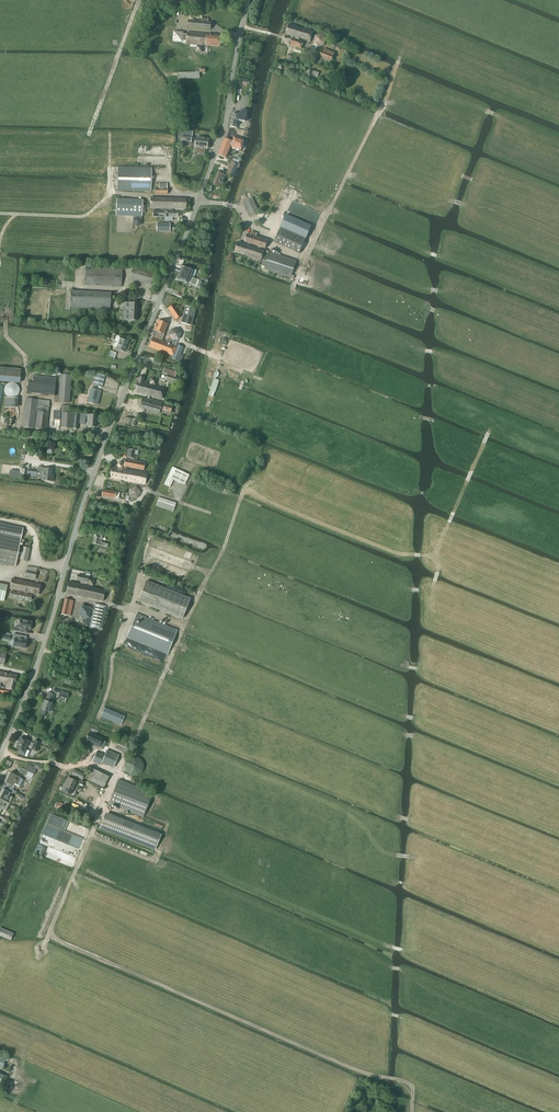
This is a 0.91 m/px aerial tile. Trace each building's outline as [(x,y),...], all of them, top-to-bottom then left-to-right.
[(211,29),(211,22),(188,20),(188,27),(211,29)] [(310,41),(313,32),(297,27),(297,26),(289,24),(286,34),(295,37),(295,38),(292,37),(291,38),(289,43),(290,45),(301,48),(304,41),(299,39),(299,38),(310,41)] [(187,35),(183,34),(183,33),(174,32),(173,41),(182,42),(182,43),(197,44),(196,51),(202,52),(203,46),(202,46),(202,45),(220,46),(221,35),(187,32),(187,35)] [(330,41),(328,45),(332,46),(339,49),(340,45),(333,42),(330,41)] [(321,52),(320,57),(332,61),(335,53),(324,49),(322,53),(321,52)] [(245,122),(247,111),(241,110),(240,115),(232,114),(230,126),(236,127),(237,121),(245,122)] [(225,137),(232,139),(234,133),(227,130),(225,137)] [(179,133),(178,138),(179,138),(180,138),(183,139),(182,142),(191,143),(192,137),(193,134),(192,134),(193,132),(188,131),(184,131),(184,133),(181,133),(180,132),(179,132),(179,133)] [(197,137),(195,148),(196,148),(195,153),(204,155),(205,149),(207,149),(209,139),(197,137)] [(232,139),(225,137),(218,155),(226,158),(228,151),(229,152),(231,147),(241,150),(244,140),(234,137),(232,141),(231,141),(232,139)] [(232,161),(226,174),(233,177),(239,164),(232,161)] [(150,191),(151,169),(117,167),(116,190),(150,191)] [(222,187),(226,176),(217,172),(213,184),(222,187)] [(166,194),(167,184),(159,184),(159,189),(155,189),(155,194),(166,194)] [(150,198),(150,208),(166,209),(170,209),(170,199),(150,198)] [(250,216),(259,212),(253,198),(243,202),(250,216)] [(116,199),(116,216),(132,216),(142,217),(142,200),(116,199)] [(170,199),(170,209),(172,209),(185,210),(185,199),(170,199)] [(152,211),(152,217),(165,217),(165,221),(171,221),(171,218),(177,218),(177,211),(172,211),(172,209),(170,209),(166,209),(166,211),(152,211)] [(286,215),(281,227),(306,238),(311,226),(286,215)] [(142,225),(142,217),(132,216),(132,224),(136,228),(142,225)] [(169,232),(169,224),(156,223),(156,231),(169,232)] [(280,229),(275,241),(285,245),(284,246),(299,253),(305,240),(280,229)] [(255,236),(256,233),(251,231),(250,235),(247,234),(245,242),(247,243),(247,245),(238,242),(235,252),(261,260),(259,264),(265,266),(264,269),(291,277),(292,275),(296,260),(281,255),(269,252),(268,255),(263,253),(264,250),(249,246),(250,244),(265,248),(267,240),(255,236)] [(121,286),(122,269),(85,267),(85,285),(121,286)] [(150,284),(153,274),(132,267),(129,277),(150,284)] [(179,273),(194,278),(196,270),(189,268),(189,269),(181,267),(179,273)] [(179,273),(176,280),(188,284),(188,283),(196,286),(196,287),(201,288),(203,283),(198,281),(199,280),(194,278),(179,273)] [(109,310),(110,293),(70,291),(70,308),(109,310)] [(135,320),(136,303),(124,302),(123,320),(135,320)] [(175,320),(181,316),(173,304),(167,308),(175,320)] [(191,326),(196,309),(186,306),(180,323),(191,326)] [(148,347),(172,356),(176,346),(162,340),(164,336),(163,335),(167,324),(157,320),(153,331),(154,331),(148,347)] [(116,336),(114,341),(118,342),(115,349),(124,352),(128,342),(119,338),(120,338),(119,337),(116,336)] [(178,346),(172,359),(180,362),(182,357),(179,356),(182,347),(178,346)] [(21,370),(0,368),(0,381),(20,383),(21,370)] [(176,383),(178,378),(174,377),(176,372),(164,368),(162,373),(166,375),(165,380),(176,383)] [(28,381),(26,393),(54,396),(55,385),(56,378),(34,375),(33,382),(28,381)] [(69,403),(71,375),(60,375),(58,402),(69,403)] [(101,387),(103,378),(95,376),(93,385),(101,387)] [(162,399),(165,389),(145,384),(142,383),(142,381),(143,378),(139,377),(134,392),(147,395),(146,399),(142,398),(139,408),(159,413),(160,410),(169,412),(170,406),(162,403),(161,403),(149,400),(150,396),(162,399)] [(215,392),(219,381),(214,379),(208,396),(213,397),(215,392)] [(97,405),(100,392),(90,389),(87,402),(97,405)] [(26,398),(22,427),(33,429),(37,400),(26,398)] [(37,400),(36,411),(48,413),(50,401),(37,400)] [(46,430),(48,414),(37,412),(35,429),(46,430)] [(72,428),(72,413),(61,413),(61,428),(72,428)] [(94,428),(95,415),(87,415),(86,427),(94,428)] [(127,418),(125,424),(135,427),(137,420),(133,419),(133,420),(127,418)] [(124,469),(126,470),(127,467),(143,470),(145,463),(133,461),(135,450),(128,449),(126,457),(129,458),(129,460),(125,459),(123,466),(124,467),(124,469)] [(126,470),(124,469),(111,467),(109,478),(127,481),(129,470),(126,470)] [(164,485),(170,487),(174,480),(183,484),(187,474),(172,467),(164,485)] [(41,477),(41,480),(49,481),(50,474),(51,469),(43,468),(41,477)] [(129,470),(127,481),(145,484),(147,474),(129,470)] [(102,490),(101,496),(114,498),(118,499),(119,493),(115,492),(102,490)] [(173,512),(176,503),(159,497),(156,506),(173,512)] [(15,567),(21,538),(23,529),(0,525),(0,564),(15,567)] [(94,537),(92,544),(106,547),(107,548),(108,544),(102,542),(103,539),(101,538),(102,535),(99,534),(98,538),(94,537)] [(27,561),(29,548),(22,547),(20,560),(27,561)] [(35,578),(37,568),(27,566),(25,576),(35,578)] [(79,584),(82,585),(83,583),(92,585),(93,580),(86,579),(87,577),(88,578),(90,572),(85,571),(84,576),(77,575),(76,580),(80,581),(79,584)] [(23,591),(27,592),(38,594),(40,584),(12,579),(9,589),(23,591)] [(146,581),(137,601),(150,606),(155,608),(181,619),(189,598),(146,581)] [(82,585),(79,584),(68,582),(65,593),(102,601),(105,590),(82,585)] [(27,592),(23,591),(23,593),(11,591),(9,597),(30,601),(31,595),(27,594),(27,592)] [(69,616),(73,600),(64,599),(60,614),(69,616)] [(80,605),(78,616),(91,618),(89,626),(100,629),(105,606),(94,604),(93,607),(90,606),(90,607),(80,605)] [(136,614),(126,637),(160,651),(166,653),(167,654),(176,630),(136,614)] [(31,622),(20,620),(18,628),(20,628),(19,632),(28,633),(28,630),(30,630),(31,622)] [(26,637),(13,634),(12,639),(14,640),(13,646),(25,649),(25,648),(26,647),(26,645),(26,644),(26,641),(25,640),(26,637)] [(8,690),(12,691),(17,675),(0,672),(0,693),(7,694),(8,690)] [(42,710),(40,714),(41,715),(44,716),(45,716),(46,712),(47,712),(47,711),(50,704),(51,703),(50,703),(53,695),(48,693),(45,701),(44,701),(41,709),(42,710)] [(120,725),(124,716),(104,708),(100,717),(120,725)] [(88,732),(84,740),(98,746),(101,748),(104,741),(101,740),(101,738),(88,732)] [(20,738),(15,749),(19,750),(18,753),(24,756),(27,750),(25,749),(28,741),(20,738)] [(117,743),(114,749),(126,754),(129,749),(129,748),(131,744),(127,742),(119,739),(117,743)] [(35,740),(31,749),(36,752),(40,742),(38,741),(35,740)] [(96,751),(92,761),(100,765),(101,763),(113,768),(119,755),(107,750),(104,755),(96,751)] [(6,759),(3,765),(8,768),(11,762),(6,759)] [(20,769),(19,772),(26,775),(25,777),(31,779),(34,775),(36,771),(37,768),(34,767),(27,764),(27,763),(26,764),(25,766),(24,768),(20,769)] [(103,788),(110,775),(94,768),(88,781),(103,788)] [(74,769),(71,775),(82,780),(84,774),(74,769)] [(3,781),(2,784),(11,789),(12,786),(11,786),(13,783),(17,785),(19,786),(23,779),(21,778),(10,773),(5,782),(3,781)] [(70,795),(76,782),(67,778),(61,791),(70,795)] [(109,804),(143,817),(153,794),(118,780),(109,804)] [(0,796),(0,800),(8,804),(12,797),(10,796),(11,793),(15,792),(15,791),(11,789),(2,784),(0,788),(3,790),(0,796)] [(1,809),(5,811),(8,804),(0,800),(0,811),(1,809)] [(74,809),(57,802),(55,808),(71,815),(74,809)] [(105,812),(99,828),(154,850),(161,834),(105,812)] [(0,929),(0,936),(11,940),(14,933),(0,928),(0,929)]
